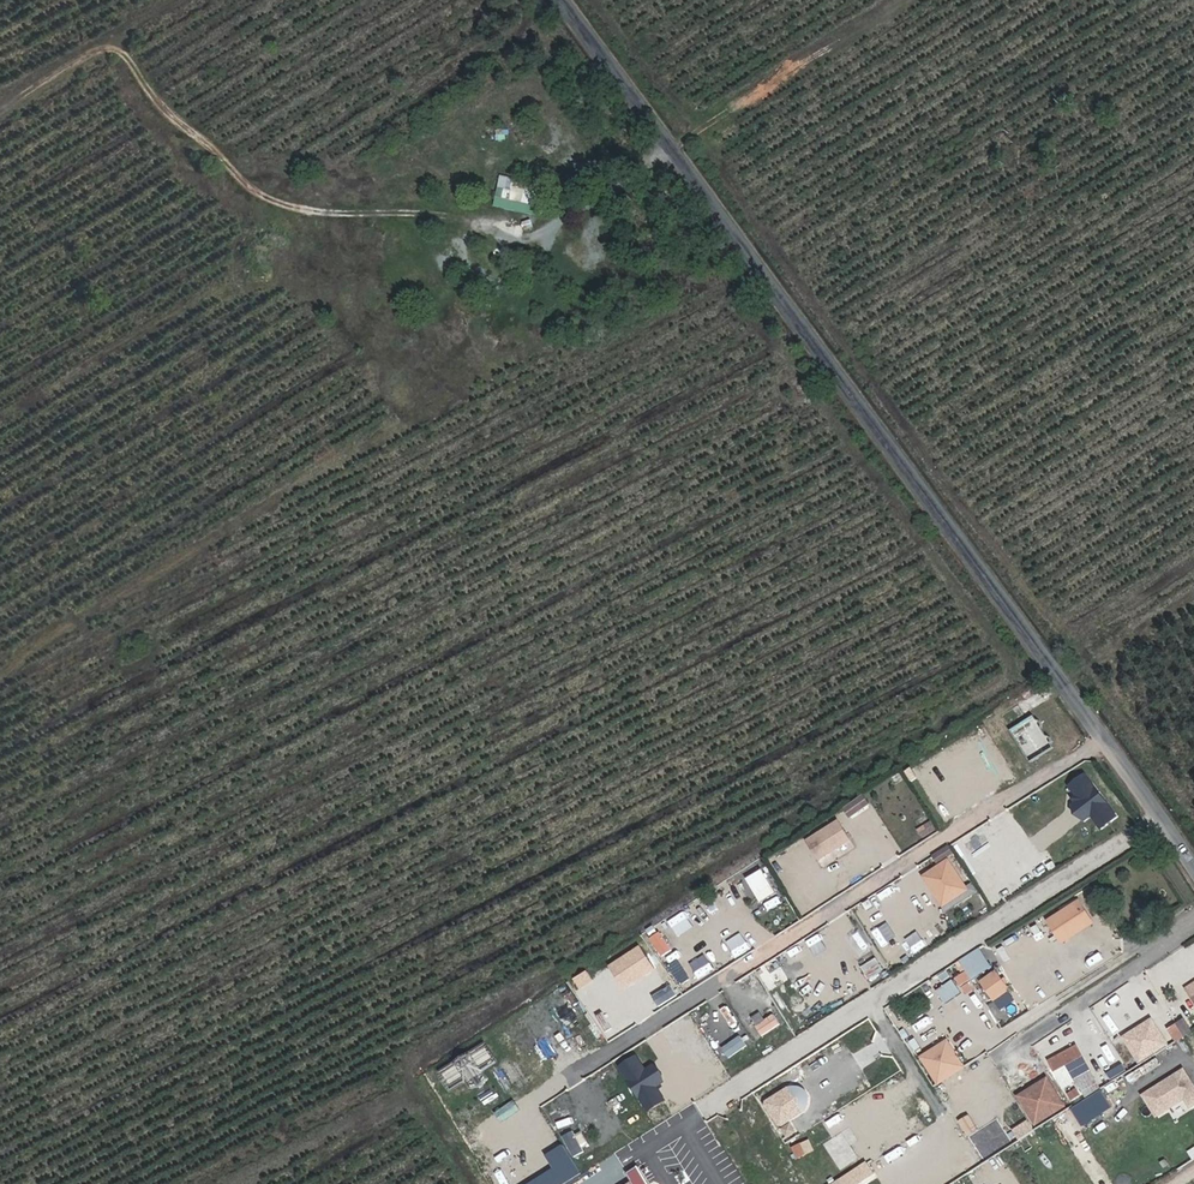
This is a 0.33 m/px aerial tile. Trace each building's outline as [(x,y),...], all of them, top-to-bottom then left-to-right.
[(538,214),(544,186),(501,177),(495,205),(538,214)] [(1087,770),(1069,783),(1077,795),(1070,801),(1084,821),(1093,815),(1102,827),(1120,814),(1087,770)] [(864,791),(845,807),(853,817),(872,801),(864,791)] [(842,817),(807,836),(822,865),(857,847),(842,817)] [(971,851),(990,838),(984,828),(965,841),(971,851)] [(952,856),(924,872),(943,906),(972,889),(952,856)] [(770,865),(766,868),(776,887),(781,885),(770,865)] [(749,874),(760,901),(776,894),(765,867),(749,874)] [(1062,942),(1097,920),(1081,896),(1047,918),(1062,942)] [(662,928),(651,935),(663,954),(674,948),(662,928)] [(641,942),(610,963),(626,987),(657,966),(641,942)] [(998,967),(981,979),(996,1000),(1013,987),(998,967)] [(971,980),(966,972),(956,979),(961,987),(971,980)] [(1185,985),(1193,998),(1193,979),(1185,985)] [(982,998),(971,980),(961,987),(973,1004),(982,998)] [(772,1008),(756,1020),(765,1034),(782,1022),(772,1008)] [(1176,1042),(1192,1032),(1185,1021),(1170,1031),(1176,1042)] [(743,1035),(725,1044),(731,1055),(749,1046),(743,1035)] [(950,1036),(921,1054),(939,1083),(968,1065),(950,1036)] [(658,1060),(647,1066),(639,1052),(620,1063),(647,1111),(668,1099),(660,1083),(668,1079),(658,1060)] [(1095,1080),(1083,1057),(1056,1072),(1064,1088),(1075,1082),(1079,1089),(1095,1080)] [(1142,1091),(1158,1117),(1186,1100),(1191,1107),(1193,1105),(1193,1078),(1186,1065),(1142,1091)] [(1023,1090),(1038,1080),(1032,1071),(1017,1081),(1023,1090)] [(765,1102),(780,1125),(816,1103),(801,1079),(765,1102)] [(1030,1120),(1016,1127),(1020,1136),(1026,1133),(1024,1129),(1032,1125),(1030,1120)] [(592,1146),(582,1127),(565,1136),(575,1154),(592,1146)] [(799,1156),(816,1149),(811,1138),(795,1145),(799,1156)] [(879,1174),(869,1159),(830,1183),(864,1183),(879,1174)] [(634,1180),(627,1183),(653,1183),(641,1164),(629,1171),(634,1180)]
